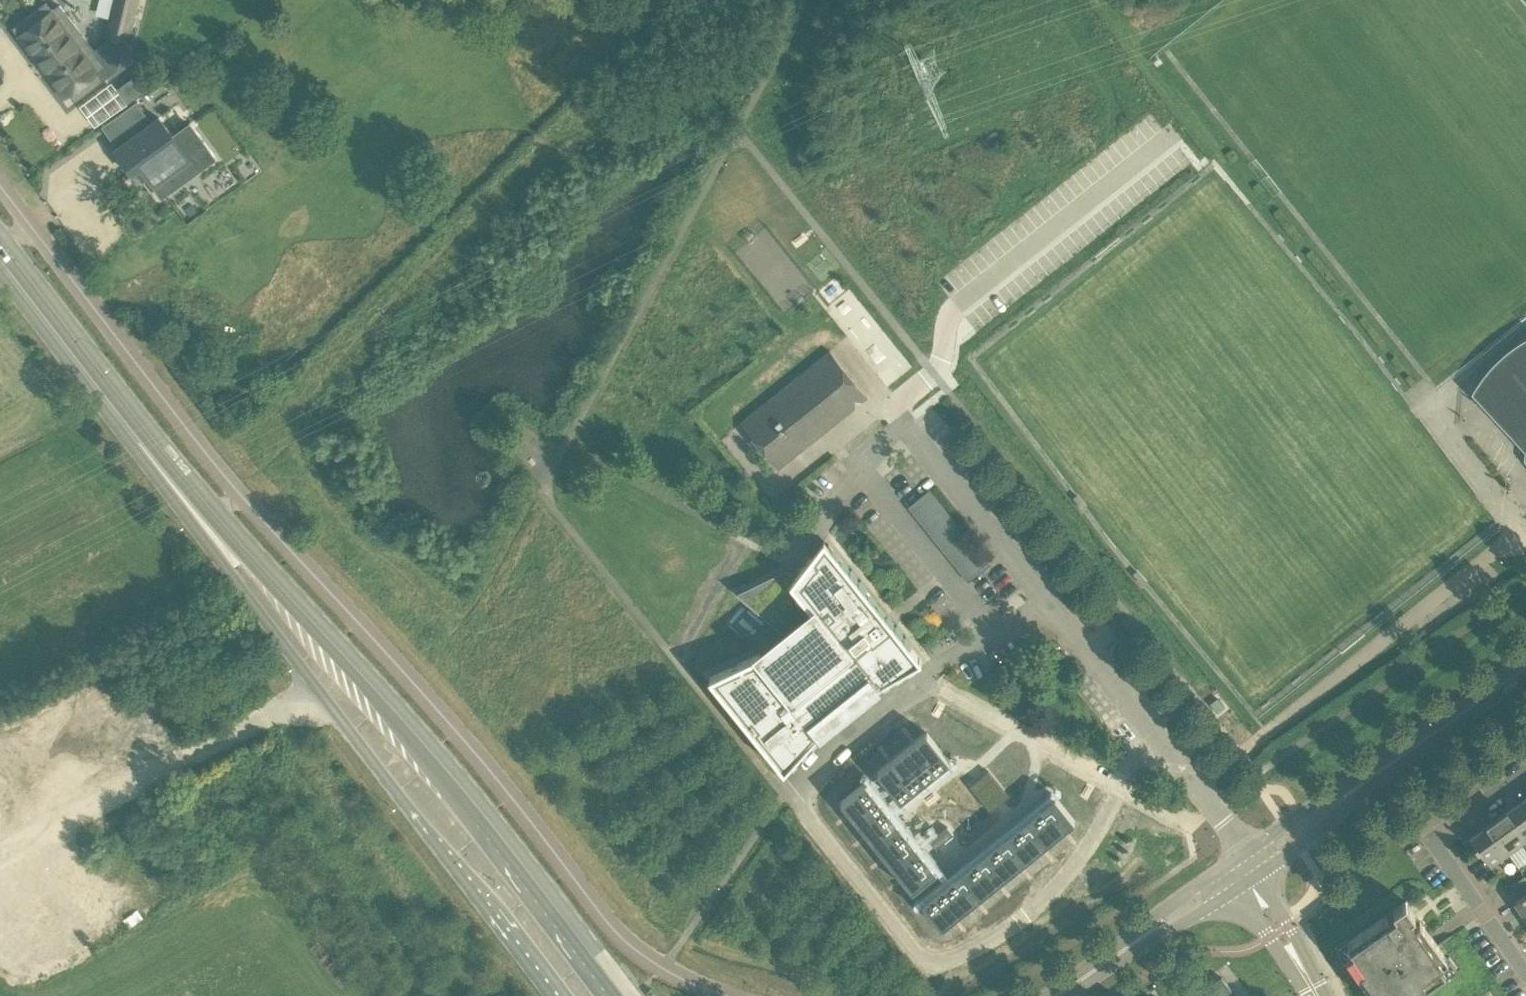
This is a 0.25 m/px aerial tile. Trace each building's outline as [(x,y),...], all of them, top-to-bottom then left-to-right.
[(108,34),(109,34),(121,37),(127,39),(137,0),(116,0),(108,34)] [(75,100),(112,72),(121,37),(109,34),(107,41),(95,50),(60,4),(53,10),(47,2),(18,24),(24,31),(21,34),(66,94),(70,92),(75,100)] [(150,85),(141,72),(118,89),(128,102),(150,85)] [(159,117),(115,150),(133,174),(140,169),(157,191),(176,179),(177,182),(206,160),(184,128),(173,136),(159,117)] [(1525,449),(1525,448),(1525,441),(1494,401),(1497,374),(1525,350),(1525,340),(1503,358),(1488,372),(1474,395),(1525,449)] [(829,349),(741,421),(776,465),(790,453),(804,445),(866,394),(829,349)] [(1497,374),(1494,401),(1525,441),(1525,350),(1497,374)] [(943,547),(963,531),(931,490),(910,507),(943,547)] [(943,547),(951,558),(972,541),(963,531),(943,547)] [(959,568),(980,552),(972,541),(951,558),(959,568)] [(874,686),(921,658),(828,542),(814,560),(810,555),(794,576),(786,566),(771,573),(772,574),(745,596),(737,589),(735,590),(786,634),(761,654),(759,652),(708,675),(783,769),(821,729),(819,726),(849,702),(872,683),(874,686)] [(988,562),(980,552),(959,568),(967,578),(988,562)] [(927,731),(878,770),(901,799),(950,759),(927,731)] [(866,780),(841,800),(913,889),(937,869),(866,780)] [(1055,794),(922,901),(942,926),(1075,819),(1055,794)] [(1524,797),(1507,809),(1525,836),(1525,800),(1524,797)] [(1507,809),(1489,822),(1510,851),(1522,843),(1525,849),(1525,836),(1507,809)] [(1465,839),(1473,850),(1477,847),(1491,865),(1510,851),(1489,822),(1465,839)] [(948,825),(930,839),(936,847),(954,832),(948,825)] [(1517,893),(1525,887),(1525,876),(1511,886),(1517,893)] [(1525,916),(1525,892),(1515,900),(1515,901),(1525,916)] [(1446,971),(1441,963),(1448,957),(1421,918),(1414,923),(1409,916),(1416,911),(1407,898),(1348,940),(1354,948),(1346,954),(1376,995),(1411,995),(1446,971)] [(1208,995),(1222,995),(1231,989),(1221,976),(1203,989),(1208,995)]
